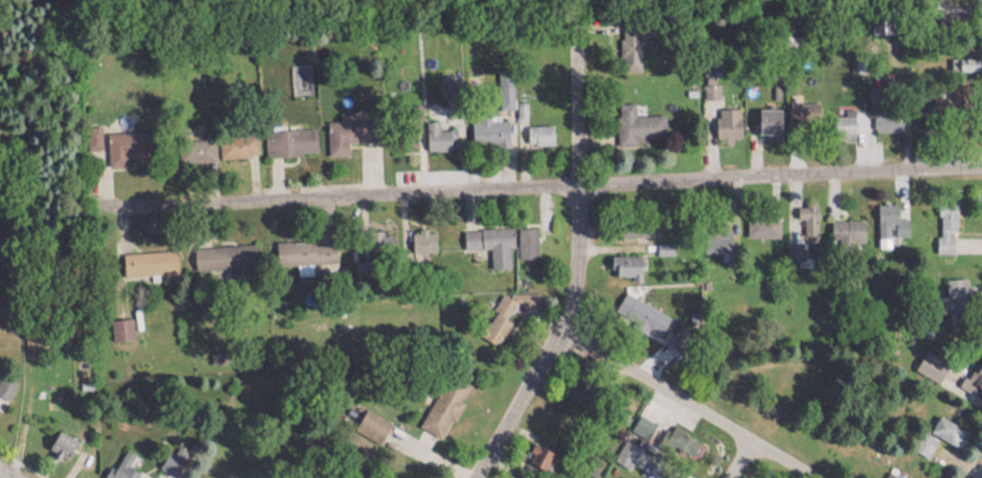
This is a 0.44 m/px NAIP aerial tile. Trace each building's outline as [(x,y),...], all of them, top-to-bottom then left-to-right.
[(979,66),(979,52),(946,52),(946,66),(979,66)] [(614,135),(662,135),(662,109),(632,109),(631,97),(613,97),(614,135)] [(714,127),(737,127),(737,103),(714,103),(714,127)] [(778,129),(778,104),(754,104),(754,129),(778,129)] [(827,109),(827,129),(852,129),(852,109),(827,109)] [(508,110),(477,110),(477,115),(468,115),(468,136),(508,136),(508,110)] [(551,119),(522,119),(522,139),(551,139),(551,119)] [(265,124),(265,149),(314,149),(314,124),(265,124)] [(907,230),(907,212),(892,212),(892,195),(874,195),(875,233),(886,233),(886,230),(907,230)] [(858,235),(858,215),(828,215),(828,235),(858,235)] [(508,222),(461,224),(462,250),(489,249),(489,262),(509,261),(508,222)] [(514,222),(514,253),(534,253),(534,222),(514,222)] [(409,224),(409,246),(433,246),(433,224),(409,224)] [(334,258),(334,236),(273,236),(273,258),(334,258)] [(191,241),(191,263),(254,261),(254,239),(191,241)] [(120,246),(120,269),(174,269),(174,246),(120,246)] [(636,270),(636,251),(609,251),(609,270),(636,270)] [(655,332),(667,311),(622,286),(611,306),(655,332)] [(469,384),(457,377),(454,383),(443,376),(417,420),(438,433),(469,384)] [(351,421),(375,436),(387,418),(364,402),(351,421)] [(629,424),(643,432),(652,416),(637,409),(629,424)] [(965,426),(935,409),(926,426),(956,442),(965,426)] [(44,446),(65,455),(73,433),(53,425),(44,446)] [(541,465),(550,446),(530,437),(521,455),(541,465)] [(612,454),(624,460),(632,445),(619,439),(612,454)] [(111,477),(149,477),(125,461),(132,450),(123,444),(103,472),(111,477)] [(902,472),(885,465),(880,477),(900,477),(902,472)]
